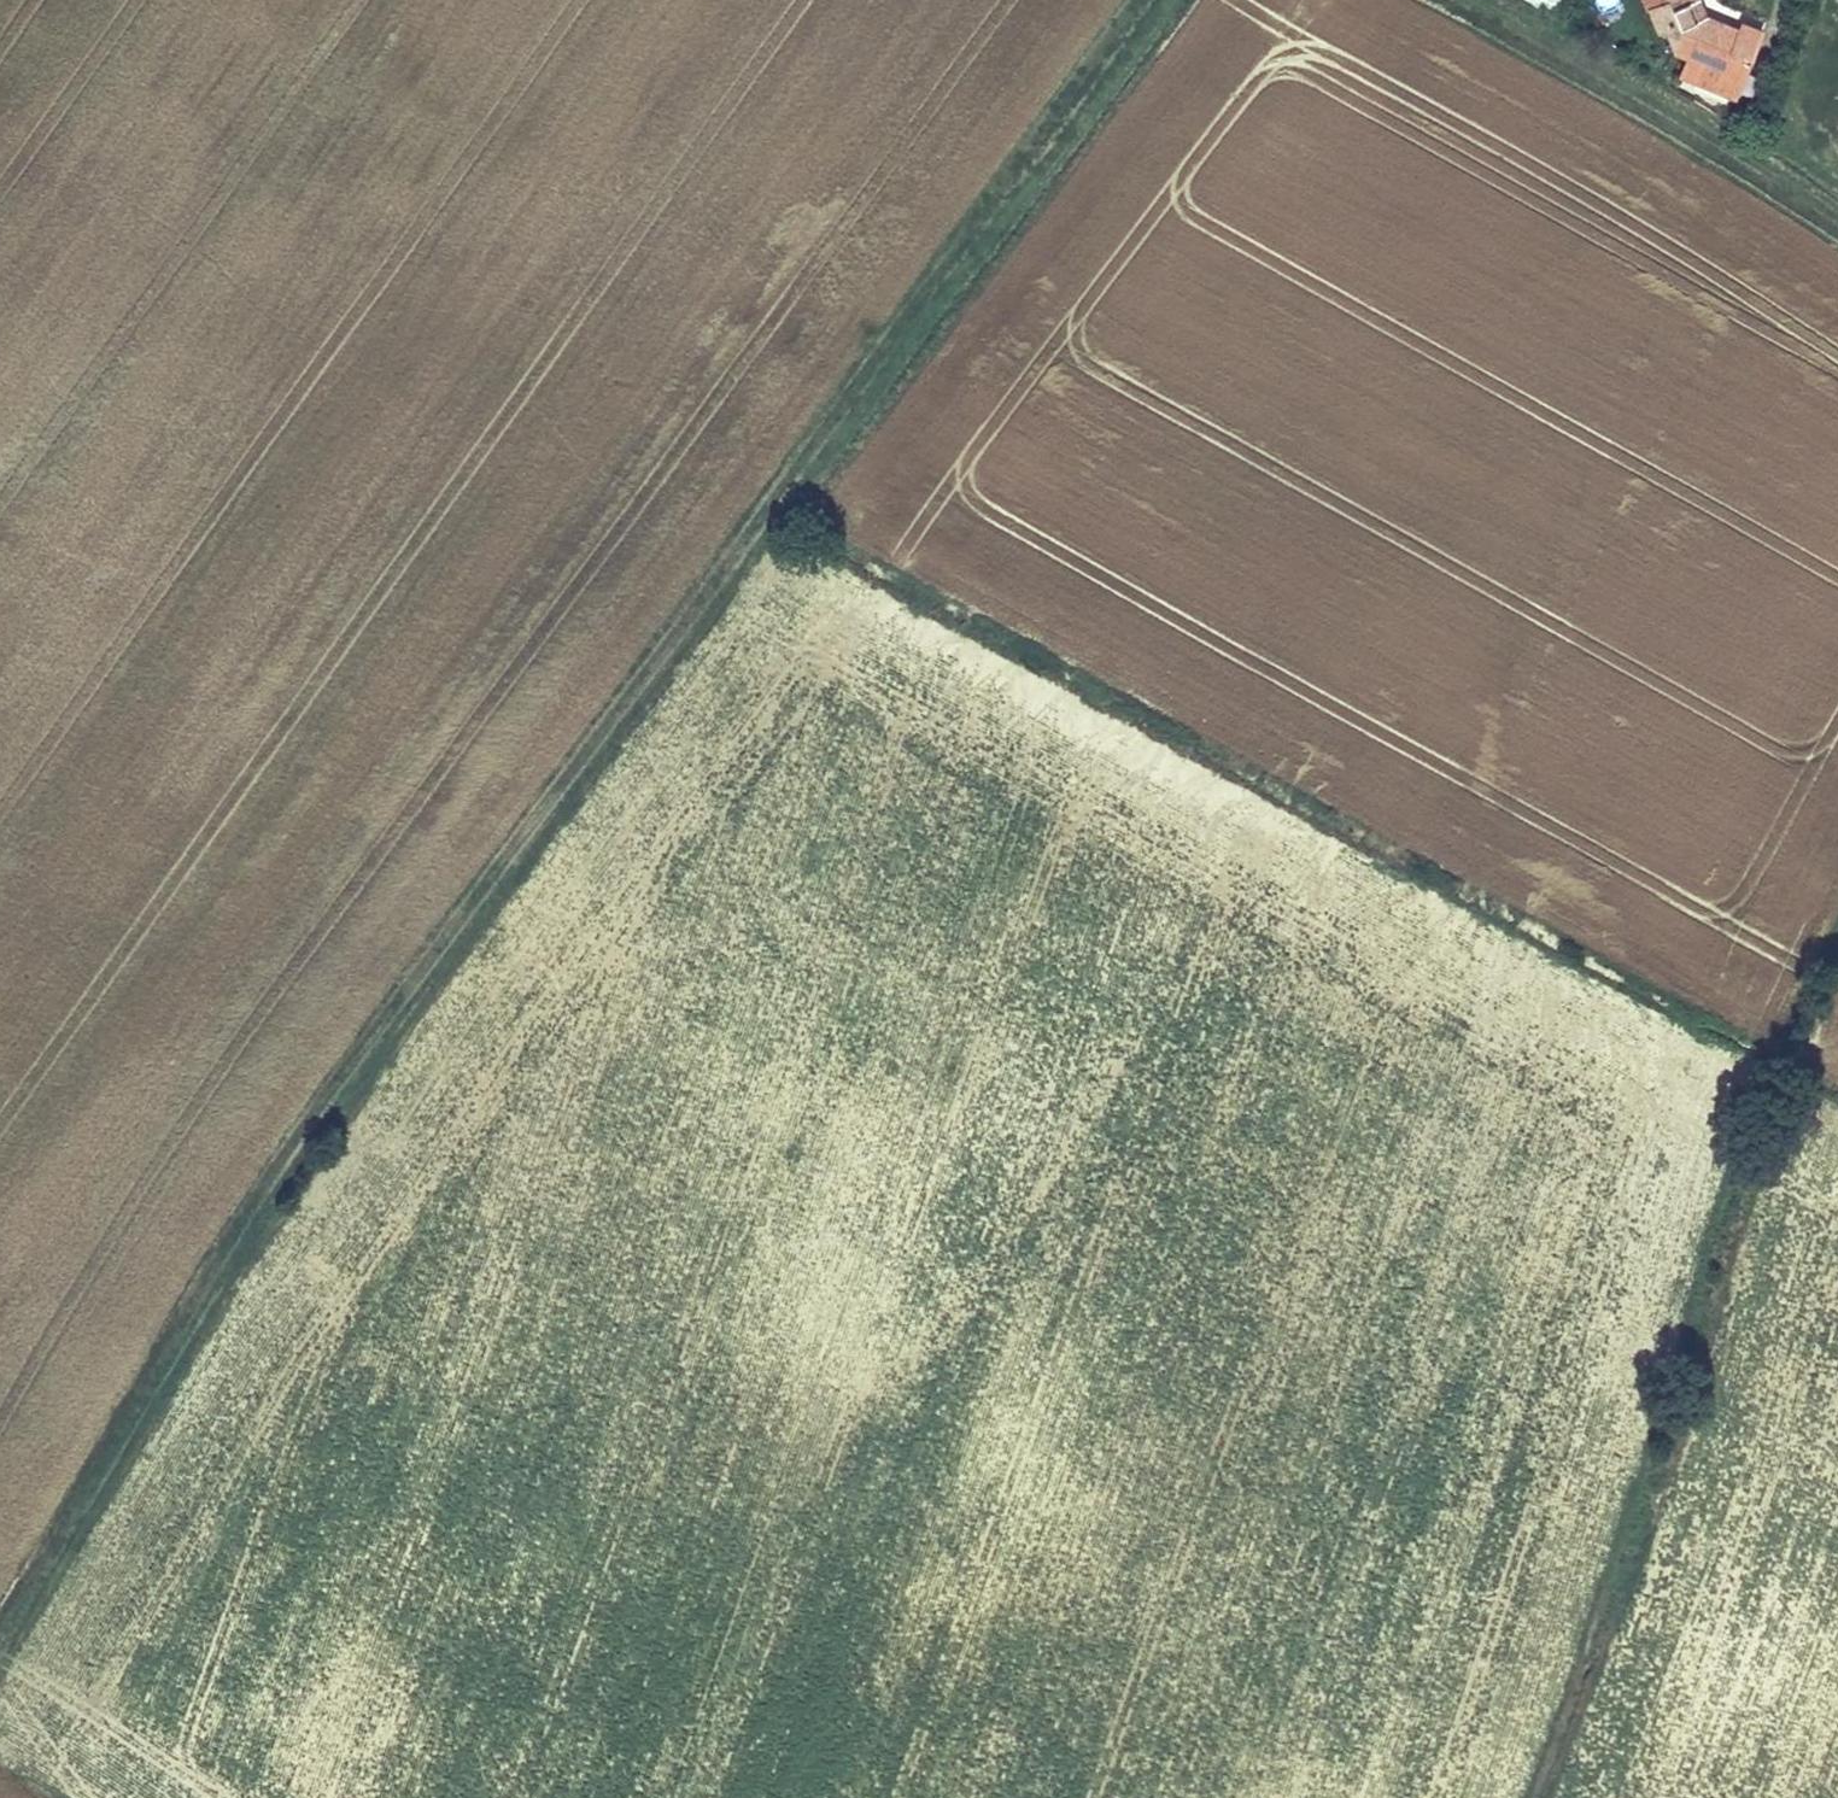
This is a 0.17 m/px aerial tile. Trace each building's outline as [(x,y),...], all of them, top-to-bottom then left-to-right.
[(1561,0),(1521,0),(1553,16),(1561,0)] [(1654,29),(1665,25),(1672,52),(1684,56),(1677,77),(1736,100),(1764,28),(1739,19),(1736,25),(1707,13),(1702,0),(1642,0),(1654,29)]
